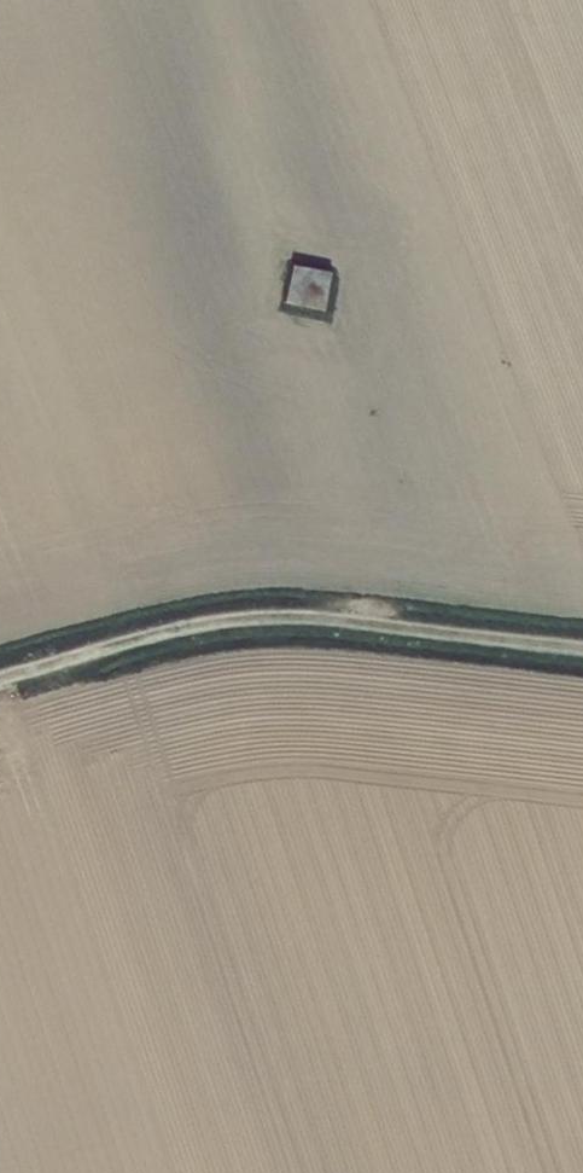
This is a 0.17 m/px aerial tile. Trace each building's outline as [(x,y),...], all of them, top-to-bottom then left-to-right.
[(290,263),(284,303),(325,311),(331,271),(290,263)]
